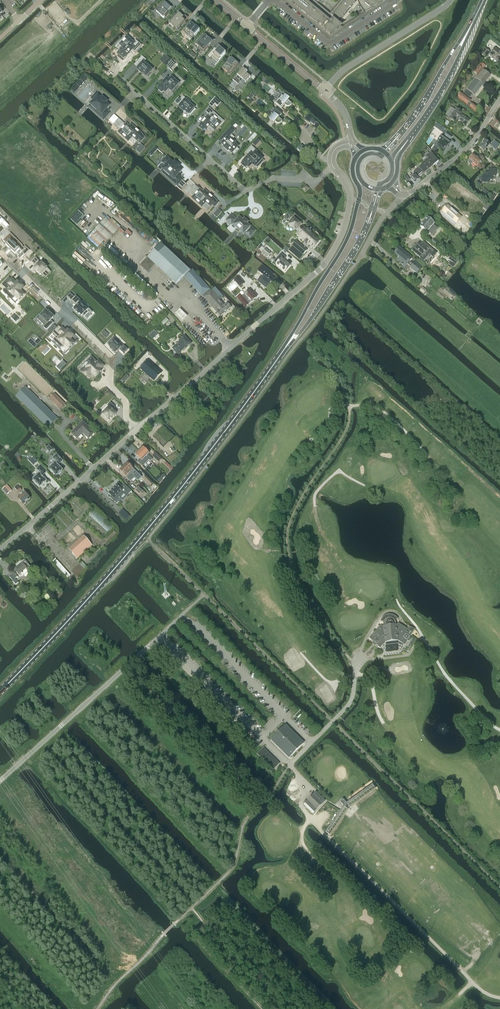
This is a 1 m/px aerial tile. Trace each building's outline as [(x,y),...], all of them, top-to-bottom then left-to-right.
[(330,36),(343,28),(338,25),(359,0),(343,0),(330,15),(312,0),(287,0),(330,36)] [(373,9),(385,2),(383,0),(361,0),(373,9)] [(172,7),(171,7),(165,2),(161,6),(157,11),(155,10),(153,12),(159,18),(161,16),(164,19),(166,16),(172,9),(171,8),(172,7)] [(183,23),(180,21),(184,17),(179,13),(177,15),(175,14),(169,21),(171,22),(169,23),(177,30),(183,23)] [(200,30),(194,26),(193,27),(190,24),(183,32),(186,35),(185,36),(190,40),(191,39),(192,39),(200,30)] [(203,34),(195,44),(197,45),(196,45),(204,52),(211,43),(212,42),(209,39),(203,34)] [(125,36),(115,47),(119,51),(118,52),(120,54),(119,55),(124,60),(125,58),(126,58),(132,51),(135,53),(142,46),(135,40),(133,42),(127,37),(125,36)] [(226,53),(219,48),(218,50),(215,47),(207,57),(210,60),(212,57),(218,62),(217,62),(218,62),(226,53)] [(490,55),(499,63),(499,52),(495,48),(490,55)] [(481,54),(486,58),(490,52),(485,49),(481,54)] [(139,59),(135,64),(138,67),(137,68),(136,69),(137,69),(136,70),(142,75),(142,74),(146,78),(153,70),(144,62),(146,60),(142,56),(139,59)] [(238,65),(236,63),(237,62),(230,57),(226,61),(228,62),(222,69),(227,73),(229,71),(231,73),(238,65)] [(172,61),(166,67),(170,70),(175,64),(172,61)] [(466,90),(472,94),(474,96),(490,75),(482,69),(485,65),(481,62),(474,72),(477,75),(474,78),(475,79),(466,90)] [(250,77),(246,73),(247,72),(243,68),(233,80),(238,85),(243,80),(246,83),(250,77)] [(157,90),(162,94),(163,92),(165,94),(169,90),(172,93),(179,84),(171,77),(169,79),(167,78),(158,87),(158,88),(157,90)] [(93,90),(82,102),(88,107),(103,121),(110,113),(106,110),(110,106),(107,103),(108,102),(107,100),(103,97),(102,96),(102,97),(96,92),(93,90)] [(461,93),(457,98),(467,106),(471,100),(461,93)] [(284,105),(286,107),(287,107),(288,107),(289,107),(290,107),(290,106),(291,106),(292,104),(288,101),(289,100),(285,96),(284,98),(282,96),(281,96),(280,96),(279,97),(278,98),(278,99),(279,99),(275,103),(281,109),(284,105)] [(183,102),(178,97),(174,102),(178,106),(178,105),(179,106),(178,107),(179,107),(178,108),(184,113),(185,112),(188,115),(189,115),(190,116),(196,110),(195,109),(195,108),(190,104),(191,102),(187,98),(183,102)] [(221,103),(215,97),(214,98),(208,104),(212,108),(215,105),(217,108),(221,104),(221,103)] [(475,113),(479,108),(473,103),(469,108),(475,113)] [(273,107),(266,115),(269,117),(271,119),(269,120),(274,124),(275,122),(276,124),(277,124),(279,125),(280,124),(281,123),(282,122),(278,118),(282,115),(275,109),(273,107)] [(465,126),(470,120),(461,114),(462,113),(457,108),(456,110),(451,107),(445,115),(450,118),(449,118),(455,122),(457,120),(465,126)] [(209,108),(205,112),(208,114),(199,124),(200,125),(198,126),(203,131),(204,129),(206,130),(210,127),(215,131),(224,121),(209,108)] [(138,140),(141,142),(145,137),(143,135),(131,124),(129,126),(126,123),(125,124),(119,119),(113,125),(118,129),(118,128),(120,130),(118,132),(128,142),(132,138),(137,142),(138,140)] [(236,130),(231,126),(230,128),(218,141),(221,143),(220,144),(224,147),(223,148),(224,149),(224,150),(216,143),(214,145),(210,149),(227,164),(228,165),(233,158),(230,155),(226,152),(227,151),(228,152),(229,151),(231,154),(232,155),(233,154),(234,155),(239,149),(238,148),(238,147),(235,144),(236,142),(233,139),(234,138),(232,135),(236,130)] [(438,140),(434,145),(437,147),(443,152),(449,145),(451,142),(447,140),(443,136),(442,135),(438,140)] [(491,149),(492,148),(495,150),(499,145),(495,141),(491,145),(485,140),(479,147),(484,151),(488,146),(491,149)] [(136,151),(140,154),(145,148),(141,144),(136,151)] [(155,146),(148,154),(151,156),(158,149),(155,146)] [(257,151),(251,146),(245,153),(248,155),(241,163),(242,163),(240,165),(245,169),(247,167),(249,169),(252,165),(255,168),(257,169),(264,161),(256,153),(257,151)] [(426,158),(429,161),(434,166),(438,162),(431,153),(429,154),(430,155),(426,158)] [(470,159),(469,159),(469,160),(468,161),(468,162),(470,164),(471,164),(472,163),(476,166),(479,163),(480,164),(482,163),(481,162),(484,159),(480,155),(477,158),(474,155),(472,157),(471,157),(470,158),(470,159)] [(160,171),(177,187),(178,185),(182,181),(184,179),(179,175),(182,171),(179,168),(180,166),(179,166),(180,165),(176,162),(174,161),(174,162),(167,156),(161,162),(165,166),(160,171)] [(424,165),(429,170),(434,166),(429,161),(426,163),(425,162),(423,164),(424,165)] [(417,176),(422,172),(424,174),(429,170),(424,165),(421,167),(420,166),(414,172),(415,174),(411,178),(415,182),(419,178),(417,176)] [(493,176),(496,176),(496,169),(488,169),(488,172),(485,172),(485,175),(481,175),(481,183),(489,183),(489,179),(493,179),(493,176)] [(192,189),(188,185),(183,191),(188,195),(189,193),(193,196),(191,198),(202,207),(206,203),(210,207),(212,205),(214,208),(218,203),(216,201),(216,200),(204,189),(203,191),(200,188),(199,189),(195,185),(192,189)] [(468,231),(457,222),(461,218),(447,206),(441,213),(454,225),(464,235),(468,231)] [(219,209),(214,214),(217,217),(222,212),(219,209)] [(218,223),(222,227),(226,221),(231,226),(232,225),(236,229),(235,230),(238,233),(239,232),(243,235),(245,234),(250,238),(256,231),(251,226),(250,227),(247,224),(248,223),(244,219),(242,220),(239,217),(237,220),(237,219),(231,214),(229,216),(227,213),(218,223)] [(436,227),(433,225),(434,223),(427,217),(419,227),(426,233),(428,231),(430,234),(436,227)] [(290,223),(289,225),(295,230),(300,224),(294,219),(293,220),(292,219),(289,222),(290,223)] [(313,248),(319,241),(305,228),(298,235),(313,248)] [(21,248),(11,239),(6,244),(16,253),(21,248)] [(431,242),(437,247),(439,244),(434,239),(431,242)] [(289,251),(299,260),(303,256),(308,251),(297,241),(292,246),(293,246),(289,251)] [(416,245),(411,251),(420,258),(423,261),(429,254),(433,257),(437,253),(433,250),(423,241),(418,247),(416,245)] [(176,285),(184,276),(189,270),(161,243),(140,265),(148,272),(155,264),(176,285)] [(417,273),(422,268),(415,262),(412,259),(399,248),(395,252),(401,257),(397,261),(404,267),(407,264),(410,267),(417,273)] [(276,264),(285,272),(290,265),(284,260),(286,258),(281,253),(279,256),(281,258),(276,264)] [(450,257),(448,259),(450,261),(451,261),(449,264),(453,268),(455,265),(458,261),(452,256),(450,257)] [(42,262),(40,265),(38,263),(40,262),(35,257),(31,262),(35,266),(34,267),(35,268),(34,268),(35,269),(35,270),(36,271),(40,275),(41,274),(43,276),(49,270),(42,262)] [(260,278),(257,281),(263,286),(266,288),(271,282),(272,283),(274,279),(270,276),(272,273),(265,267),(262,265),(258,271),(260,273),(263,276),(261,279),(260,278)] [(210,291),(193,271),(191,272),(190,270),(189,270),(184,276),(202,296),(217,313),(217,314),(220,317),(231,307),(227,303),(226,302),(224,304),(219,299),(223,296),(214,287),(212,290),(211,289),(210,291)] [(234,280),(240,287),(245,283),(239,276),(234,280)] [(9,278),(2,285),(6,288),(3,291),(11,299),(14,296),(19,300),(24,294),(20,290),(23,287),(18,281),(16,283),(12,279),(11,280),(9,278)] [(442,292),(447,296),(451,299),(454,296),(449,290),(449,289),(447,287),(442,292)] [(257,296),(254,292),(252,294),(251,292),(249,291),(246,293),(248,295),(247,295),(243,299),(240,295),(237,298),(243,305),(245,307),(251,302),(252,302),(254,301),(254,300),(256,298),(255,298),(257,296)] [(74,297),(70,301),(76,307),(74,309),(75,309),(74,310),(79,314),(82,316),(82,315),(84,317),(88,313),(90,314),(92,312),(76,296),(74,297)] [(46,311),(37,319),(44,326),(43,327),(46,330),(53,323),(51,320),(53,318),(53,317),(49,312),(48,313),(46,311)] [(11,317),(16,323),(19,320),(13,314),(11,317)] [(74,343),(70,339),(73,336),(70,332),(68,331),(68,330),(66,332),(62,328),(61,329),(59,326),(52,333),(56,337),(53,340),(61,348),(65,345),(69,349),(74,343)] [(185,348),(186,349),(191,344),(184,336),(179,341),(180,342),(173,348),(174,350),(174,351),(175,353),(176,353),(178,354),(185,348)] [(123,354),(128,350),(123,345),(123,346),(114,337),(107,344),(109,345),(108,346),(111,348),(110,349),(115,353),(116,353),(119,350),(123,354)] [(92,374),(96,377),(101,371),(99,370),(103,366),(99,361),(97,362),(91,356),(83,365),(87,368),(83,372),(88,378),(92,374)] [(154,380),(160,373),(148,362),(142,369),(154,380)] [(16,395),(48,428),(58,418),(25,386),(16,395)] [(60,409),(61,408),(65,403),(54,393),(51,397),(49,399),(60,409)] [(108,407),(101,413),(108,420),(110,418),(111,419),(116,414),(115,413),(112,410),(115,407),(110,402),(107,405),(108,407)] [(83,433),(89,439),(95,433),(83,421),(71,433),(77,439),(83,433)] [(156,434),(153,437),(163,448),(169,442),(174,437),(172,437),(167,431),(165,430),(164,426),(156,434)] [(139,451),(148,460),(150,458),(147,455),(149,453),(143,447),(142,447),(141,447),(140,449),(139,451)] [(135,455),(140,459),(138,462),(143,466),(147,462),(148,460),(139,451),(138,452),(137,452),(136,453),(136,454),(135,455)] [(163,459),(155,452),(152,456),(159,463),(163,459)] [(172,464),(180,455),(177,452),(167,459),(172,464)] [(60,471),(62,470),(57,465),(58,464),(59,464),(63,461),(57,454),(53,458),(53,459),(52,460),(52,461),(53,462),(53,463),(49,467),(50,467),(49,468),(56,475),(58,474),(61,472),(60,471)] [(125,466),(124,467),(134,478),(136,480),(138,481),(142,477),(133,469),(127,463),(127,464),(126,463),(124,465),(125,466)] [(42,475),(46,472),(40,465),(36,469),(37,470),(36,471),(36,472),(36,473),(37,474),(33,478),(34,478),(33,479),(35,482),(34,482),(37,485),(38,484),(40,486),(46,481),(41,476),(42,475)] [(120,470),(120,471),(126,477),(128,479),(131,482),(132,480),(134,478),(124,467),(122,468),(120,470)] [(143,478),(150,486),(153,483),(146,476),(143,478)] [(118,483),(109,493),(111,496),(110,497),(115,502),(119,497),(125,491),(129,494),(131,491),(124,484),(122,487),(118,483)] [(2,489),(7,494),(12,491),(7,485),(2,489)] [(144,492),(138,486),(134,491),(140,496),(144,492)] [(26,502),(30,499),(24,491),(20,494),(21,495),(17,498),(23,505),(24,504),(25,505),(26,504),(26,502)] [(125,512),(121,517),(126,521),(130,517),(125,512)] [(77,559),(92,545),(84,536),(68,549),(77,559)] [(22,575),(23,574),(24,575),(28,572),(28,573),(32,570),(25,561),(14,570),(19,576),(21,574),(22,575)] [(9,577),(16,585),(18,583),(15,579),(18,577),(15,573),(9,577)] [(392,615),(391,615),(390,614),(389,614),(388,615),(387,615),(386,615),(385,616),(384,616),(384,617),(383,617),(382,618),(382,619),(381,619),(381,620),(381,621),(384,622),(383,623),(383,624),(383,625),(383,626),(383,627),(382,627),(381,626),(369,638),(380,648),(385,642),(398,641),(405,645),(415,629),(411,627),(409,630),(398,624),(397,625),(396,625),(396,624),(396,623),(396,622),(395,621),(398,619),(397,618),(396,617),(396,616),(395,616),(394,615),(393,615),(392,615)] [(271,740),(290,758),(304,744),(285,725),(271,740)] [(257,754),(273,770),(280,764),(263,747),(257,754)] [(340,802),(343,806),(326,832),(331,836),(349,808),(376,789),(373,784),(347,802),(343,799),(340,802)] [(309,799),(305,803),(314,812),(325,801),(316,792),(312,796),(309,799)]
